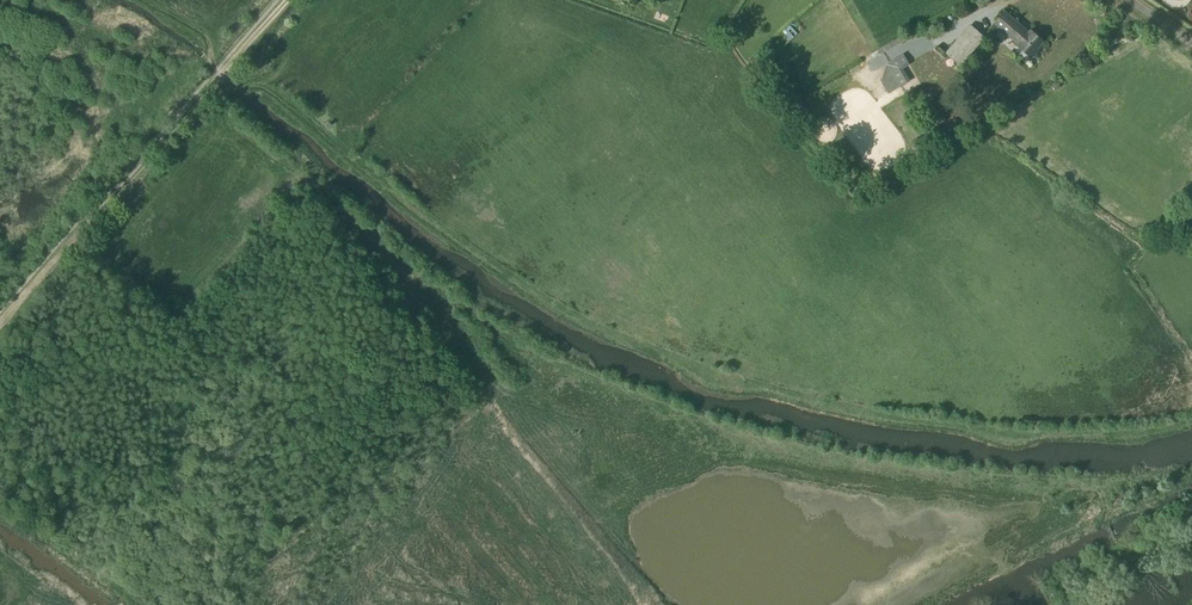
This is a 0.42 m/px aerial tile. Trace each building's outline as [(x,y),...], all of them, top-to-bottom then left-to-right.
[(1037,49),(1044,41),(1031,30),(1028,33),(1023,29),(1024,28),(1005,12),(995,23),(1001,29),(1003,26),(1015,37),(1013,39),(1019,44),(1018,45),(1030,56),(1032,54),(1034,56),(1039,50),(1037,49)] [(960,65),(985,36),(971,24),(946,53),(960,65)] [(898,87),(906,82),(898,67),(907,63),(902,54),(885,64),(898,87)]
